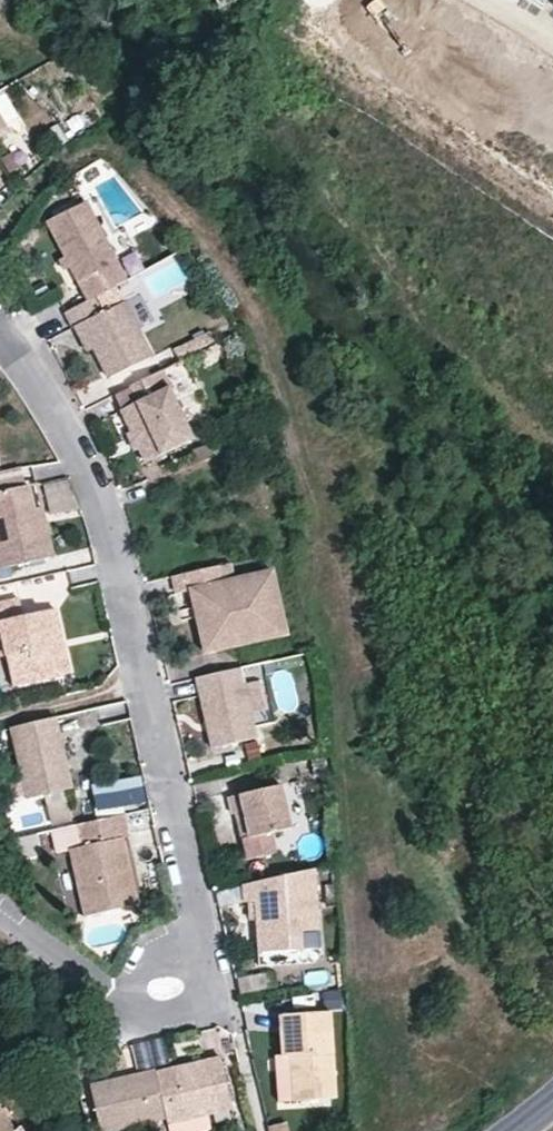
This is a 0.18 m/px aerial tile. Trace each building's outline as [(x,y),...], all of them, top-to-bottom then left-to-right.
[(11,131),(0,113),(0,138),(11,131)] [(127,281),(118,265),(86,205),(48,223),(65,256),(70,265),(79,282),(89,300),(96,297),(127,281)] [(65,256),(57,261),(61,270),(70,265),(65,256)] [(153,357),(139,330),(124,306),(106,314),(96,297),(89,300),(68,312),(77,328),(85,325),(98,352),(114,380),(153,357)] [(85,325),(77,328),(92,355),(98,352),(85,325)] [(215,333),(171,354),(177,366),(221,345),(215,333)] [(132,388),(138,403),(121,411),(132,432),(138,448),(145,461),(193,438),(161,374),(132,388)] [(138,403),(132,388),(114,397),(121,411),(138,403)] [(132,432),(125,436),(133,451),(138,448),(132,432)] [(50,513),(79,504),(67,478),(43,483),(50,513)] [(44,555),(36,507),(31,486),(0,492),(0,563),(44,555)] [(44,555),(56,553),(45,506),(36,507),(44,555)] [(281,636),(267,574),(231,582),(229,567),(170,579),(173,595),(188,593),(200,651),(210,649),(281,636)] [(58,672),(49,628),(55,626),(61,625),(57,608),(24,615),(21,597),(0,601),(0,636),(4,635),(9,658),(13,681),(58,672)] [(55,626),(49,628),(58,672),(70,670),(61,625),(55,626)] [(0,636),(0,660),(9,658),(4,635),(0,636)] [(238,671),(195,680),(210,746),(253,737),(238,671)] [(51,721),(9,730),(25,805),(47,801),(54,831),(74,827),(51,721)] [(95,812),(146,808),(144,776),(92,779),(95,812)] [(296,826),(287,783),(226,796),(229,813),(241,811),(246,836),(251,856),(272,852),(268,832),(296,826)] [(241,811),(233,813),(237,835),(240,837),(246,836),(241,811)] [(129,838),(125,816),(74,827),(54,831),(47,833),(53,857),(75,852),(77,862),(71,866),(77,895),(94,905),(105,903),(106,911),(136,906),(129,867),(122,868),(120,856),(126,855),(123,841),(125,839),(129,838)] [(77,862),(75,852),(68,853),(71,866),(77,862)] [(246,901),(256,900),(259,953),(300,952),(300,933),(318,932),(315,870),(245,885),(246,901)] [(96,914),(94,905),(77,895),(81,917),(96,914)] [(286,1013),(288,1056),(296,1056),(298,1103),(341,1101),(337,1011),(286,1013)] [(229,1115),(217,1062),(160,1075),(155,1077),(166,1124),(167,1130),(229,1115)] [(99,1130),(135,1130),(166,1124),(155,1077),(154,1073),(90,1087),(99,1130)] [(30,1120),(23,1123),(0,1087),(0,1130),(37,1130),(30,1120)] [(267,1125),(269,1130),(286,1130),(283,1120),(267,1125)]
